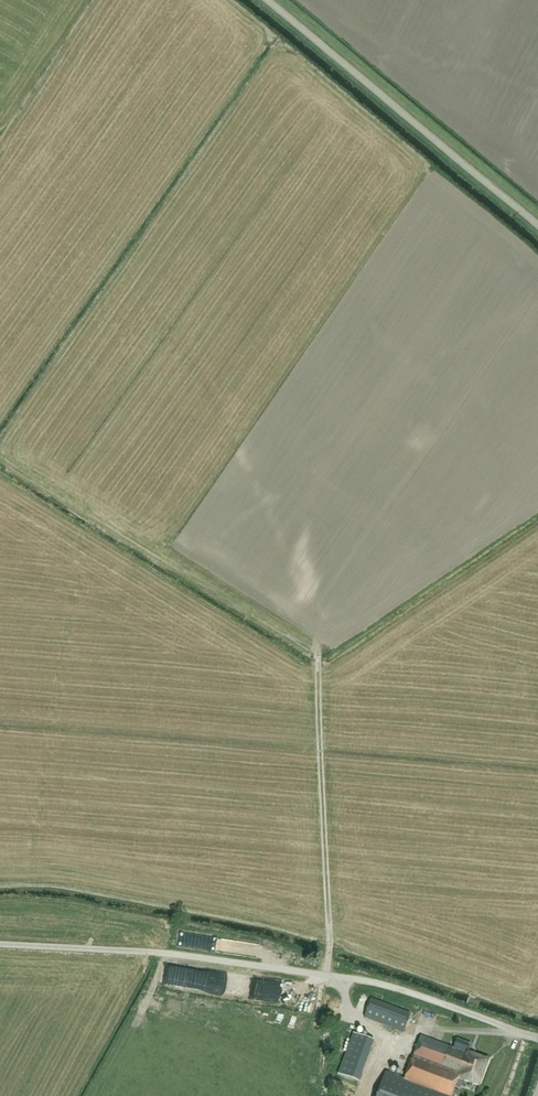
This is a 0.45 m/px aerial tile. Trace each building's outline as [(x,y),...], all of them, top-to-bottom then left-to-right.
[(295,1003),(307,1003),(307,986),(295,986),(295,1003)] [(410,1013),(371,998),(364,1017),(403,1032),(410,1013)] [(353,1032),(338,1074),(358,1082),(374,1040),(353,1032)] [(471,1044),(456,1039),(453,1047),(420,1035),(404,1078),(386,1071),(377,1095),(451,1095),(458,1078),(478,1086),(488,1059),(468,1051),(471,1044)]
